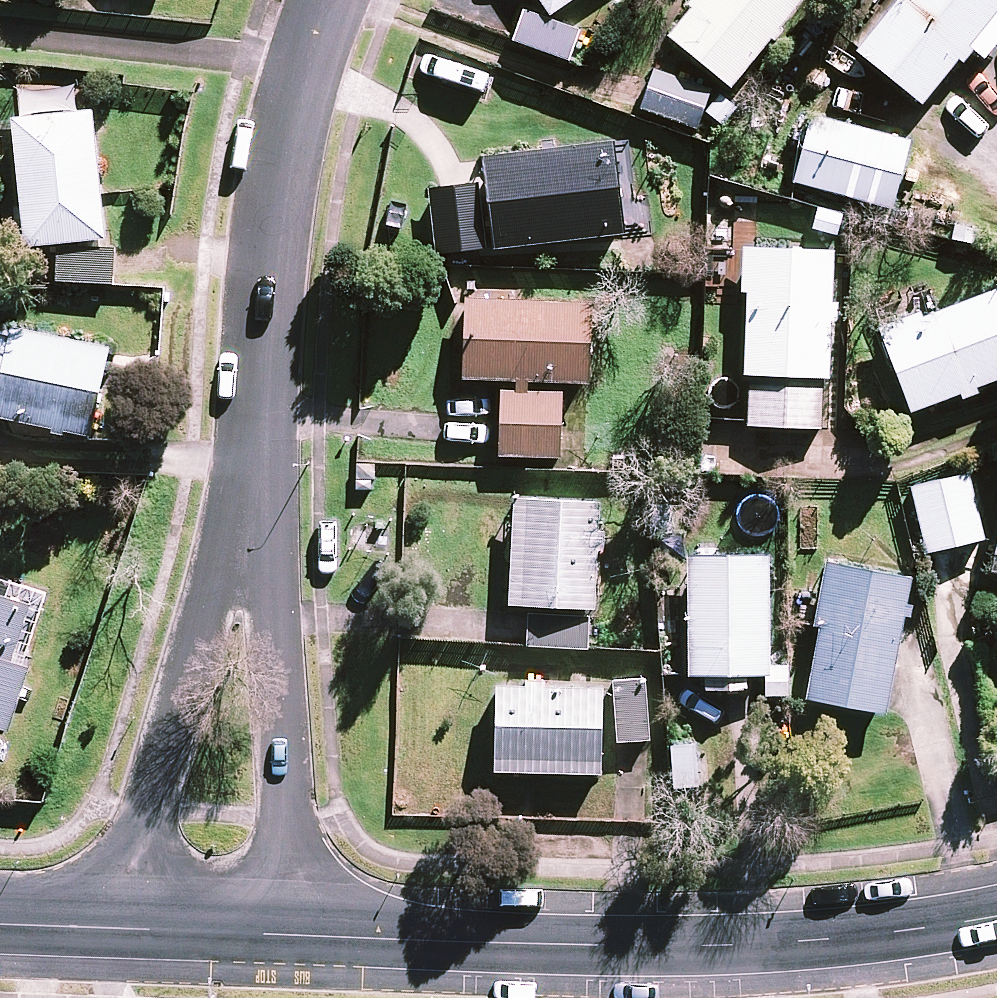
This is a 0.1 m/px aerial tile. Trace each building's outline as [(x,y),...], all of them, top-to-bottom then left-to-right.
[(545,19),(573,0),(532,0),(545,19)] [(727,92),(767,44),(769,46),(780,34),(777,32),(800,4),(795,0),(690,0),(682,10),(687,14),(665,41),(727,92)] [(918,109),(953,65),(957,68),(968,54),(980,64),(996,42),(996,16),(994,14),(996,10),(984,0),(896,0),(851,56),(918,109)] [(512,42),(567,62),(578,31),(523,12),(512,42)] [(651,75),(638,114),(695,133),(708,93),(651,75)] [(90,116),(8,125),(20,251),(103,243),(98,197),(90,116)] [(808,120),(790,188),(888,213),(906,145),(808,120)] [(480,162),(490,254),(620,239),(610,147),(480,162)] [(426,194),(433,258),(483,252),(476,188),(426,194)] [(110,287),(112,253),(55,250),(53,284),(110,287)] [(821,383),(825,383),(830,257),(739,253),(738,297),(743,297),(740,380),(746,380),(821,383)] [(906,418),(955,399),(957,405),(975,398),(973,392),(996,382),(996,301),(994,294),(918,324),(915,317),(873,333),(906,418)] [(458,386),(585,391),(589,308),(462,303),(458,386)] [(86,444),(108,350),(9,328),(6,342),(0,341),(0,424),(86,444)] [(819,434),(821,383),(746,380),(744,430),(819,434)] [(497,460),(558,461),(559,397),(498,395),(497,460)] [(965,477),(905,492),(922,557),(981,542),(965,477)] [(597,509),(510,504),(504,611),(591,615),(597,509)] [(765,681),(764,560),(683,561),(683,681),(699,681),(699,694),(743,693),(743,681),(765,681)] [(802,702),(880,717),(906,583),(821,567),(809,630),(816,631),(802,702)] [(0,603),(0,735),(6,737),(27,673),(9,667),(27,612),(0,603)] [(523,647),(584,650),(586,620),(525,617),(523,647)] [(610,683),(614,746),(647,744),(642,681),(610,683)] [(491,691),(490,776),(597,778),(598,693),(547,692),(547,684),(521,684),(521,691),(491,691)] [(692,749),(667,750),(669,792),(694,790),(692,749)]
